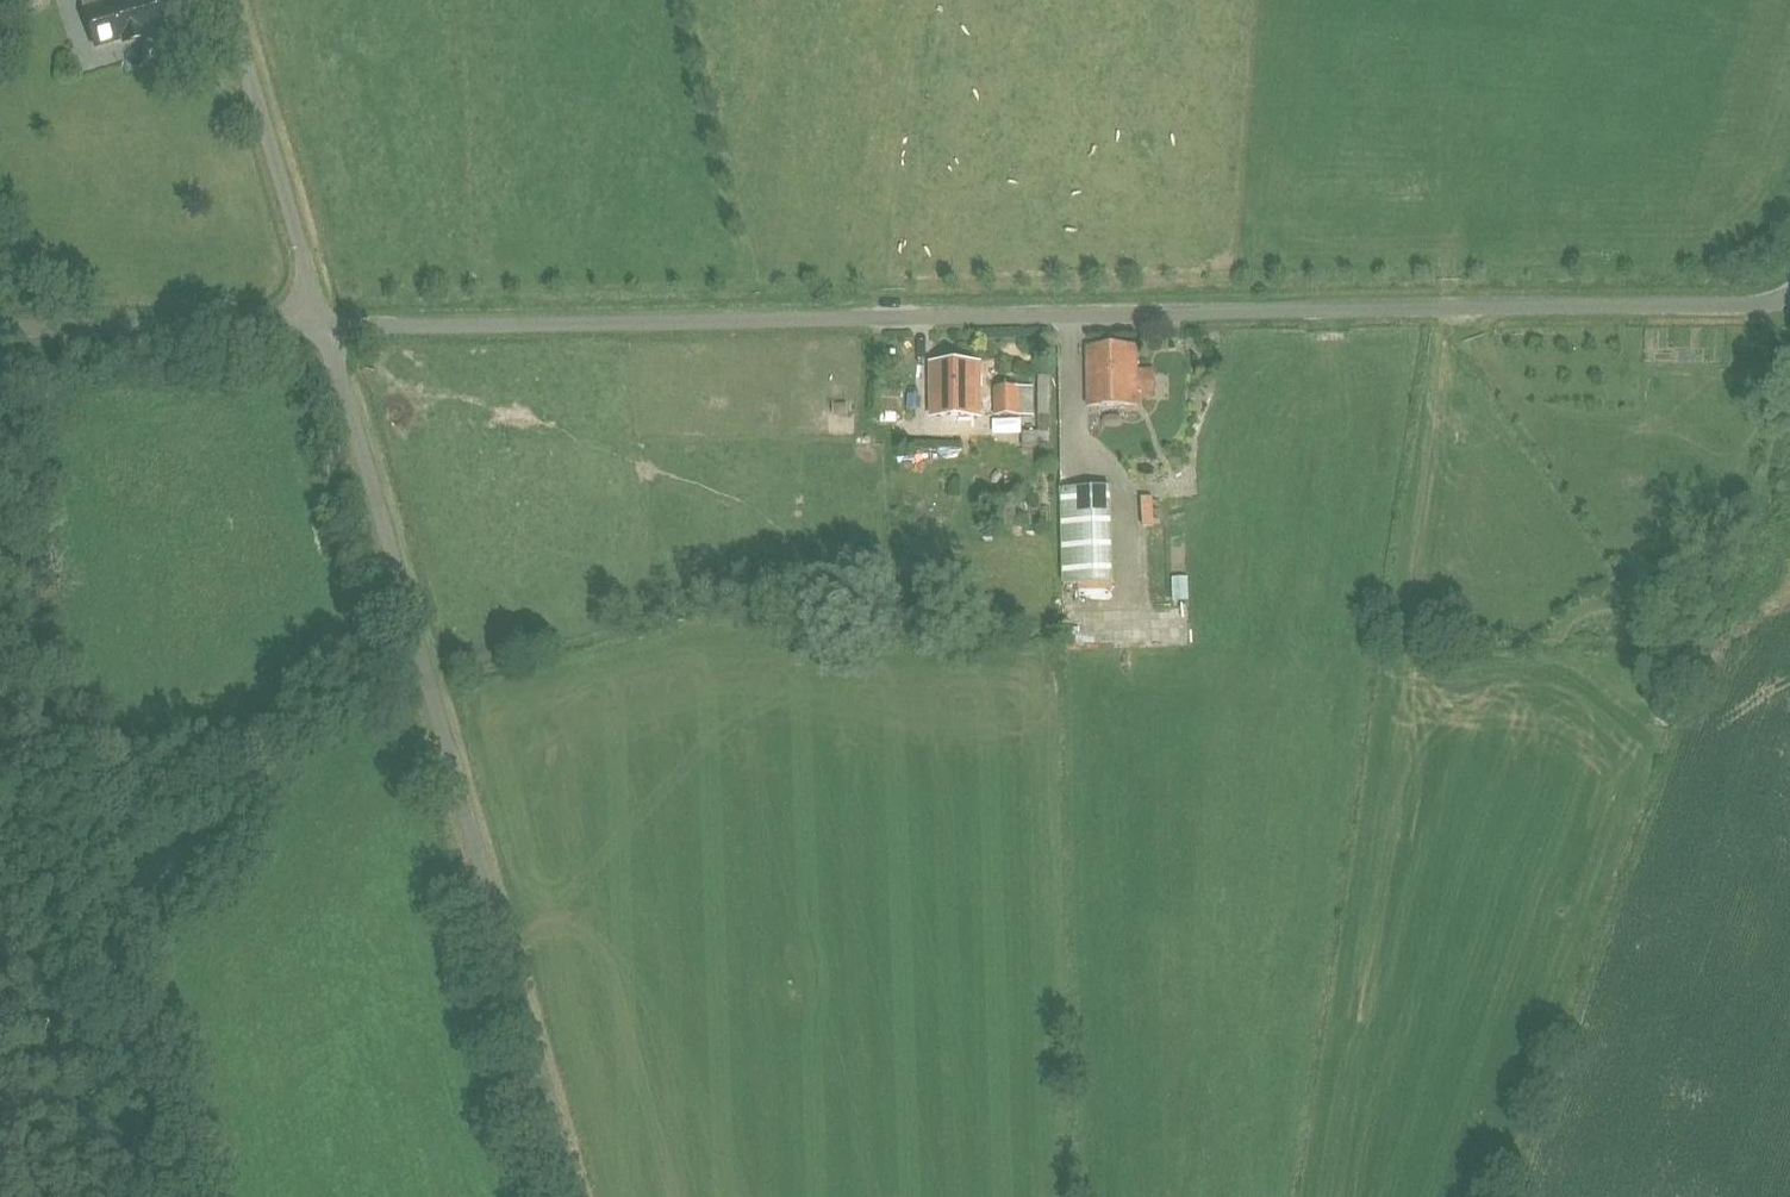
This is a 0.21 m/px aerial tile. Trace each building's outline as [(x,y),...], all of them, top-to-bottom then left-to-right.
[(99,7),(84,11),(94,46),(109,42),(161,27),(153,0),(108,0),(110,4),(99,7)] [(1156,371),(1137,372),(1136,348),(1088,349),(1090,405),(1137,404),(1137,397),(1156,397),(1156,371)] [(931,366),(932,417),(981,416),(980,365),(931,366)] [(1039,415),(1039,432),(1023,433),(1023,448),(1050,448),(1049,415),(1050,415),(1050,376),(1039,376),(1039,415)] [(904,386),(881,385),(880,412),(898,413),(899,400),(904,400),(904,386)] [(1034,388),(994,389),(994,417),(1035,416),(1034,388)] [(1062,512),(1112,511),(1111,487),(1061,488),(1062,512)]
